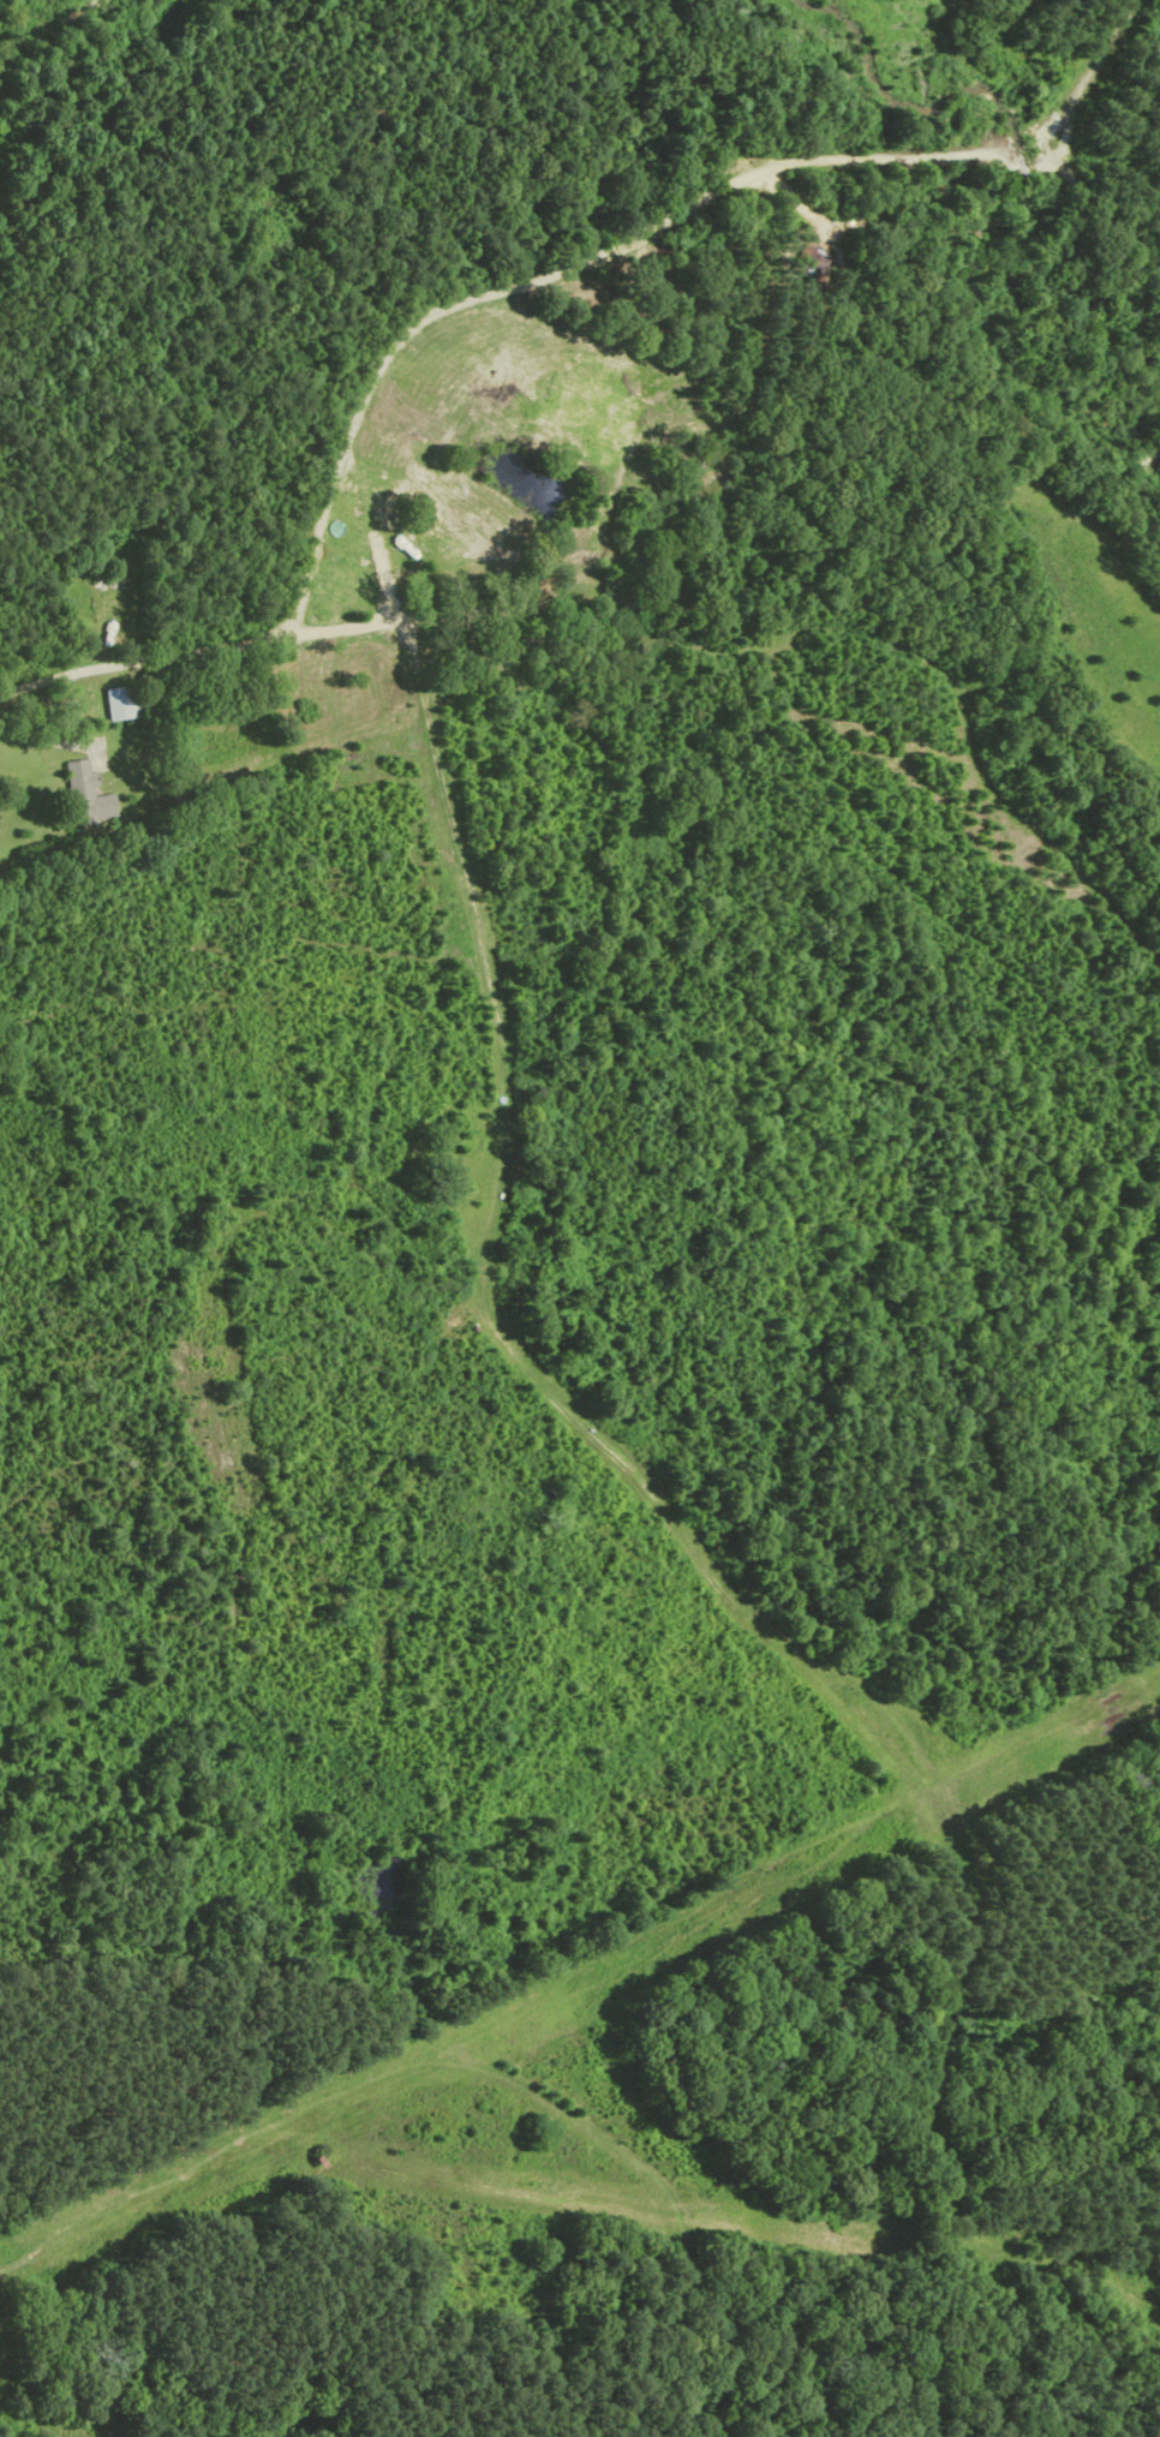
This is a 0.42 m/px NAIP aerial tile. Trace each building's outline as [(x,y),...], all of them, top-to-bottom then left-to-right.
[(821,281),(829,261),(801,249),(793,270),(821,281)] [(101,693),(107,725),(139,719),(133,687),(101,693)] [(71,822),(81,820),(82,828),(115,824),(111,797),(95,799),(92,775),(88,776),(86,762),(63,765),(71,822)]
